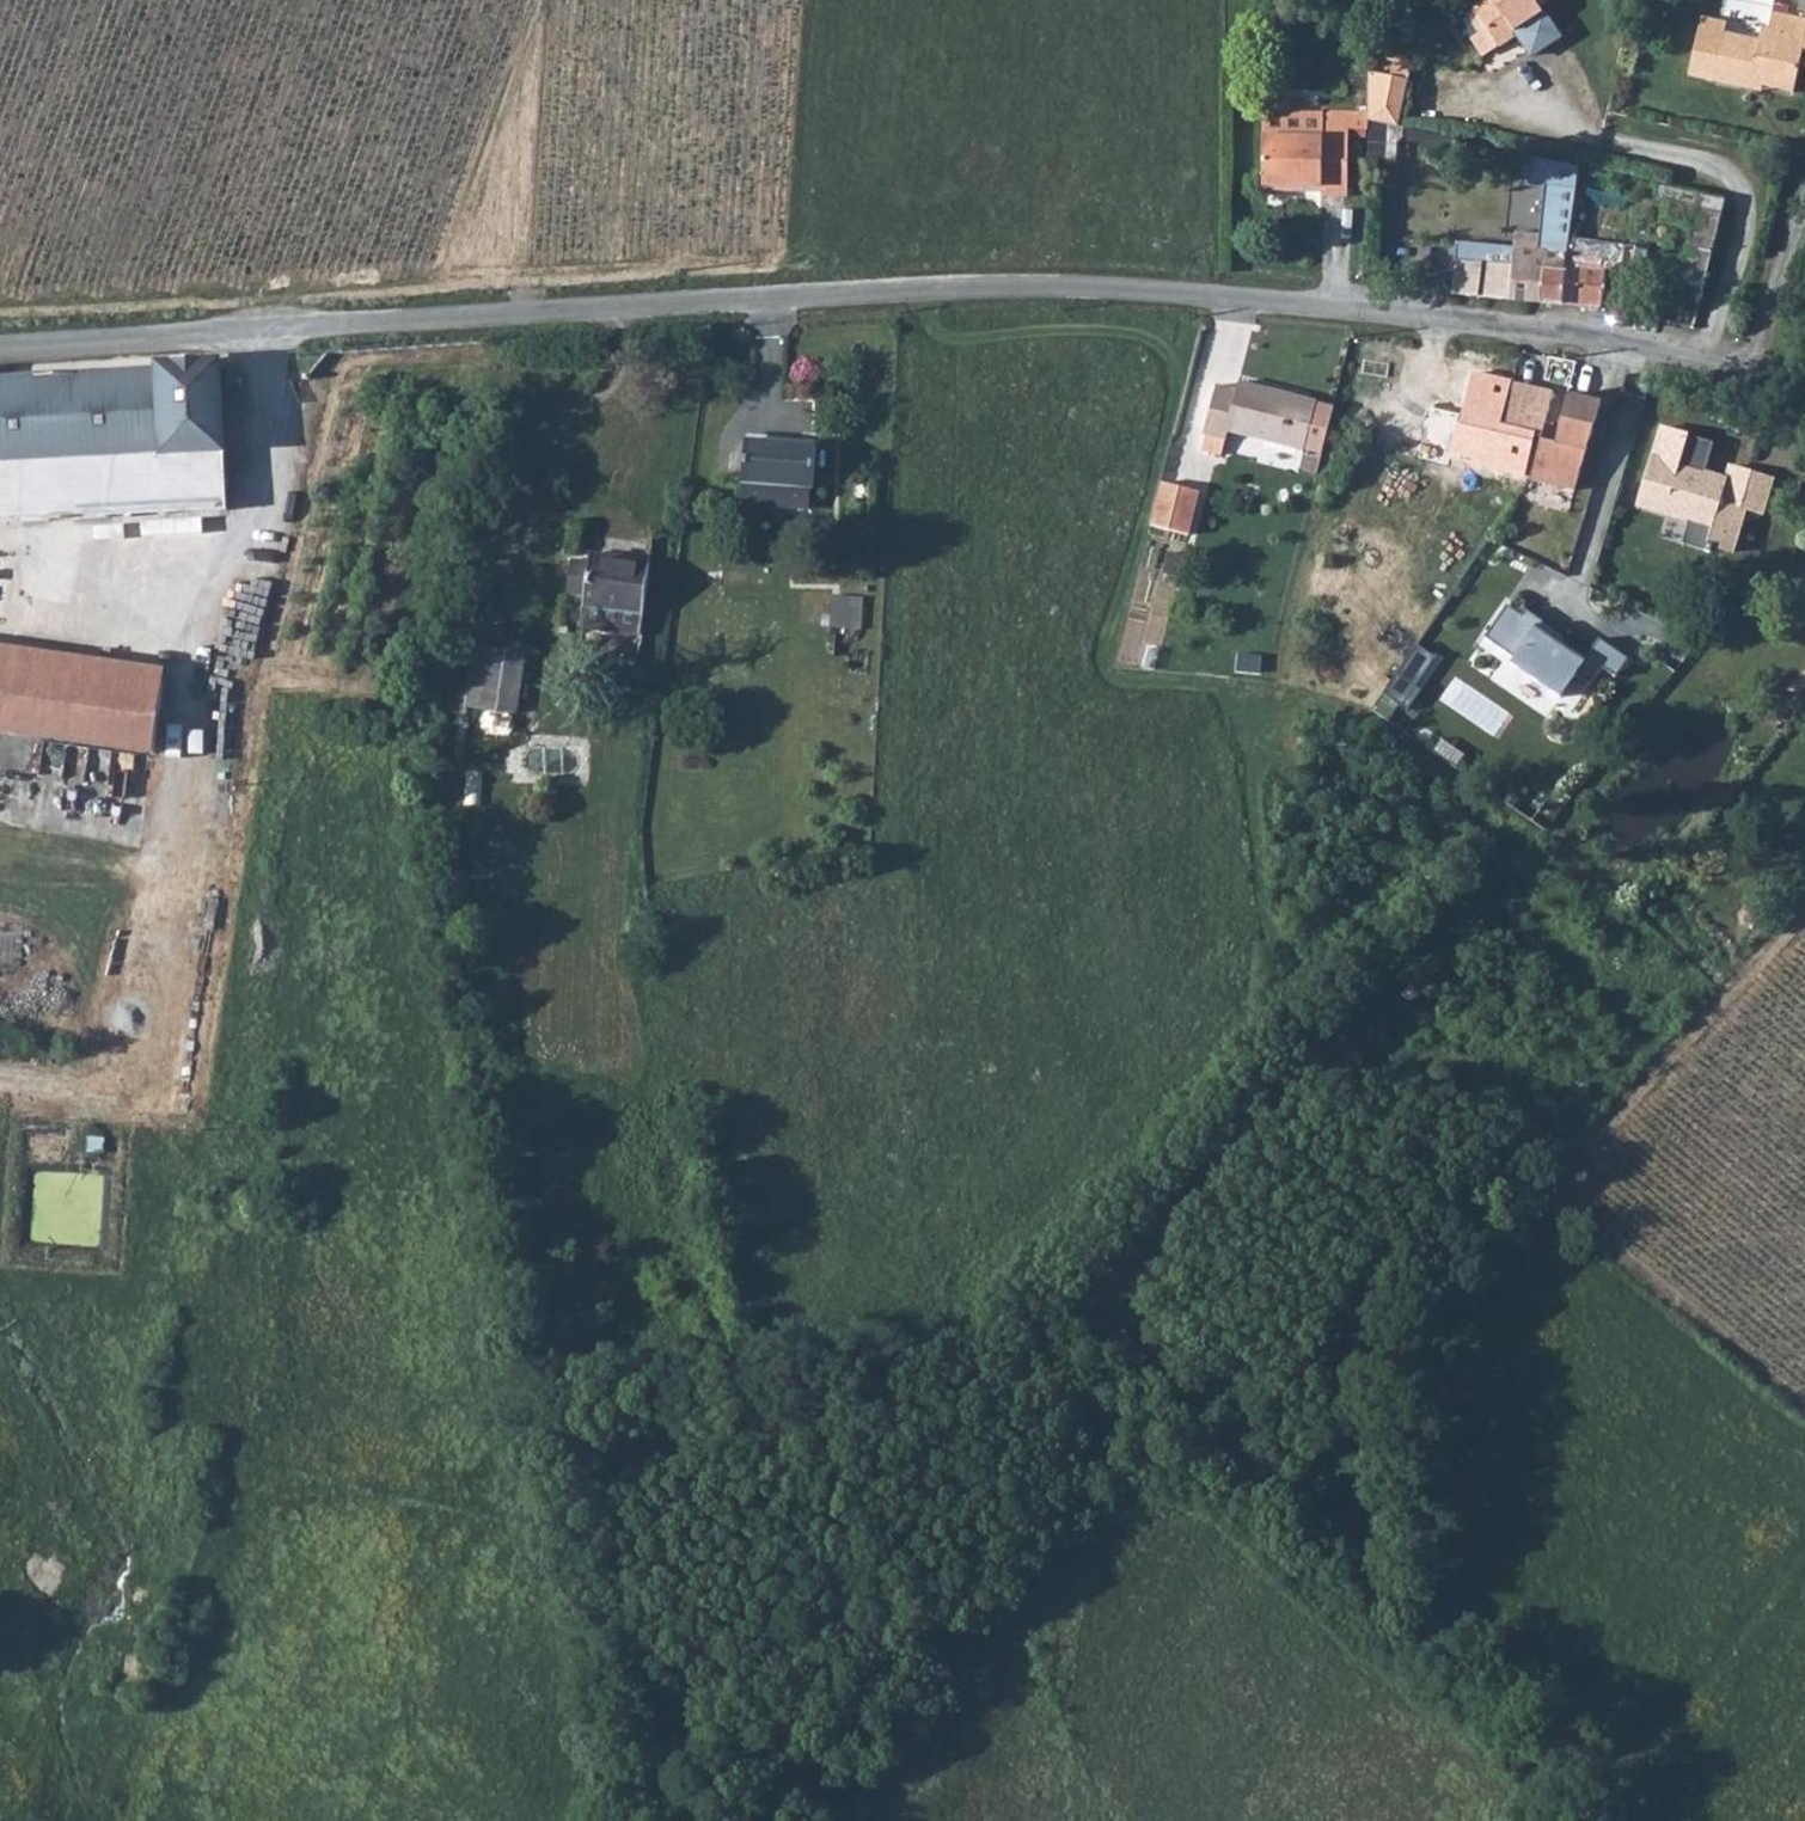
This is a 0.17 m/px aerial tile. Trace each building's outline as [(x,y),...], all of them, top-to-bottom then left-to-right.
[(1469,5),(1454,15),(1478,52),(1493,42),(1494,43),(1513,31),(1526,51),(1554,33),(1535,3),(1539,0),(1475,0),(1468,4),(1469,5)] [(1702,15),(1689,73),(1746,86),(1748,80),(1791,90),(1800,47),(1804,48),(1804,18),(1804,19),(1769,11),(1762,40),(1724,31),(1727,20),(1702,15)] [(1367,108),(1367,117),(1395,125),(1405,61),(1391,58),(1388,77),(1367,73),(1367,108)] [(1341,129),(1312,129),(1313,108),(1258,109),(1257,193),(1284,194),(1284,187),(1310,188),(1310,197),(1341,197),(1341,129)] [(1313,108),(1312,129),(1341,129),(1367,129),(1367,117),(1367,108),(1313,108)] [(1461,243),(1459,260),(1545,270),(1566,272),(1570,239),(1576,188),(1577,183),(1580,170),(1524,156),(1521,186),(1546,189),(1542,235),(1517,232),(1515,249),(1461,243)] [(1719,240),(1726,198),(1702,195),(1696,236),(1719,240)] [(1545,270),(1543,302),(1603,308),(1605,291),(1619,293),(1621,278),(1607,276),(1607,270),(1631,273),(1633,246),(1570,239),(1566,272),(1545,270)] [(1673,297),(1702,304),(1714,256),(1685,249),(1673,297)] [(1459,260),(1457,293),(1543,302),(1545,270),(1459,260)] [(20,480),(23,520),(105,515),(101,456),(224,448),(219,359),(158,363),(158,369),(0,378),(0,482),(20,480)] [(1466,402),(1436,393),(1427,427),(1455,435),(1450,460),(1524,478),(1534,439),(1526,436),(1500,428),(1511,384),(1473,375),(1466,402)] [(1219,386),(1209,437),(1229,443),(1232,434),(1310,450),(1321,398),(1243,382),(1240,391),(1219,386)] [(1552,394),(1511,384),(1500,428),(1526,436),(1534,439),(1540,441),(1552,394)] [(1544,439),(1534,478),(1578,490),(1605,400),(1572,393),(1559,441),(1544,439)] [(1717,441),(1664,426),(1640,506),(1716,529),(1711,544),(1740,553),(1755,511),(1767,515),(1779,476),(1738,463),(1735,477),(1708,469),(1717,441)] [(746,445),(742,505),(808,509),(813,449),(746,445)] [(224,448),(101,456),(105,515),(228,508),(224,448)] [(23,520),(20,480),(0,482),(0,521),(23,520)] [(1207,491),(1168,483),(1160,528),(1199,535),(1207,491)] [(572,574),(572,594),(588,597),(586,625),(645,634),(656,541),(599,535),(592,579),(572,574)] [(836,592),(833,625),(864,628),(867,595),(836,592)] [(1497,607),(1476,636),(1505,660),(1500,667),(1550,702),(1571,676),(1584,684),(1594,668),(1610,678),(1623,660),(1594,640),(1582,656),(1521,614),(1516,620),(1497,607)] [(474,647),(462,708),(518,719),(528,658),(474,647)] [(154,751),(163,682),(0,659),(0,730),(154,751)]
